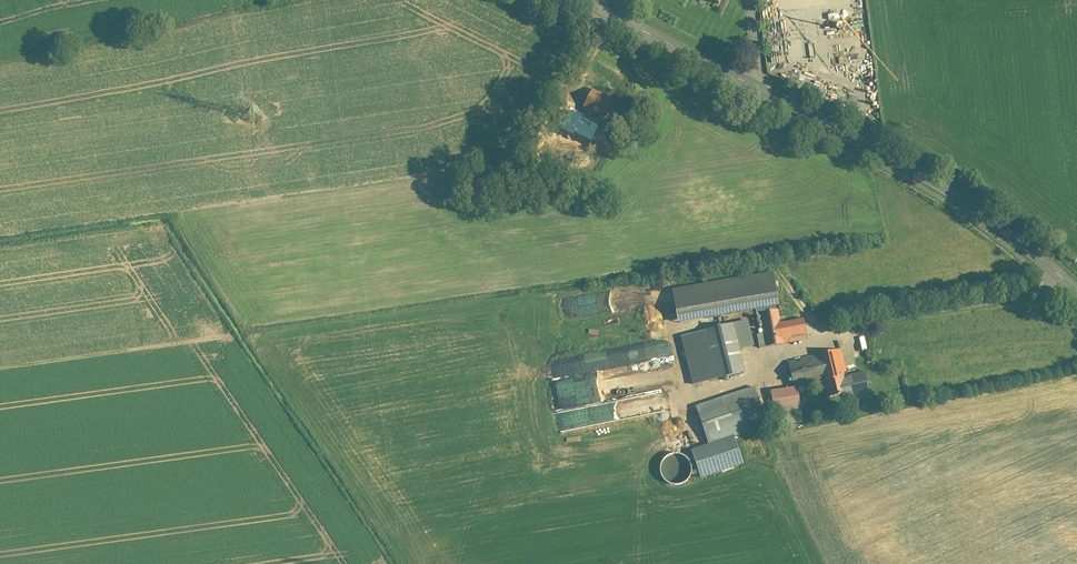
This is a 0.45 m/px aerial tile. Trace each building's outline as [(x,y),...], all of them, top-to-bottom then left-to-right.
[(594,90),(583,109),(610,123),(620,104),(594,90)] [(759,322),(764,359),(796,355),(795,351),(812,348),(809,323),(792,325),(791,317),(759,322)] [(747,377),(742,353),(755,350),(750,325),(684,339),(695,388),(747,377)] [(795,395),(828,387),(832,405),(874,396),(870,374),(852,377),(848,358),(790,371),(795,395)] [(699,407),(708,444),(770,428),(761,391),(699,407)] [(773,401),(775,420),(803,416),(801,398),(773,401)] [(693,458),(702,484),(749,468),(740,442),(693,458)]
